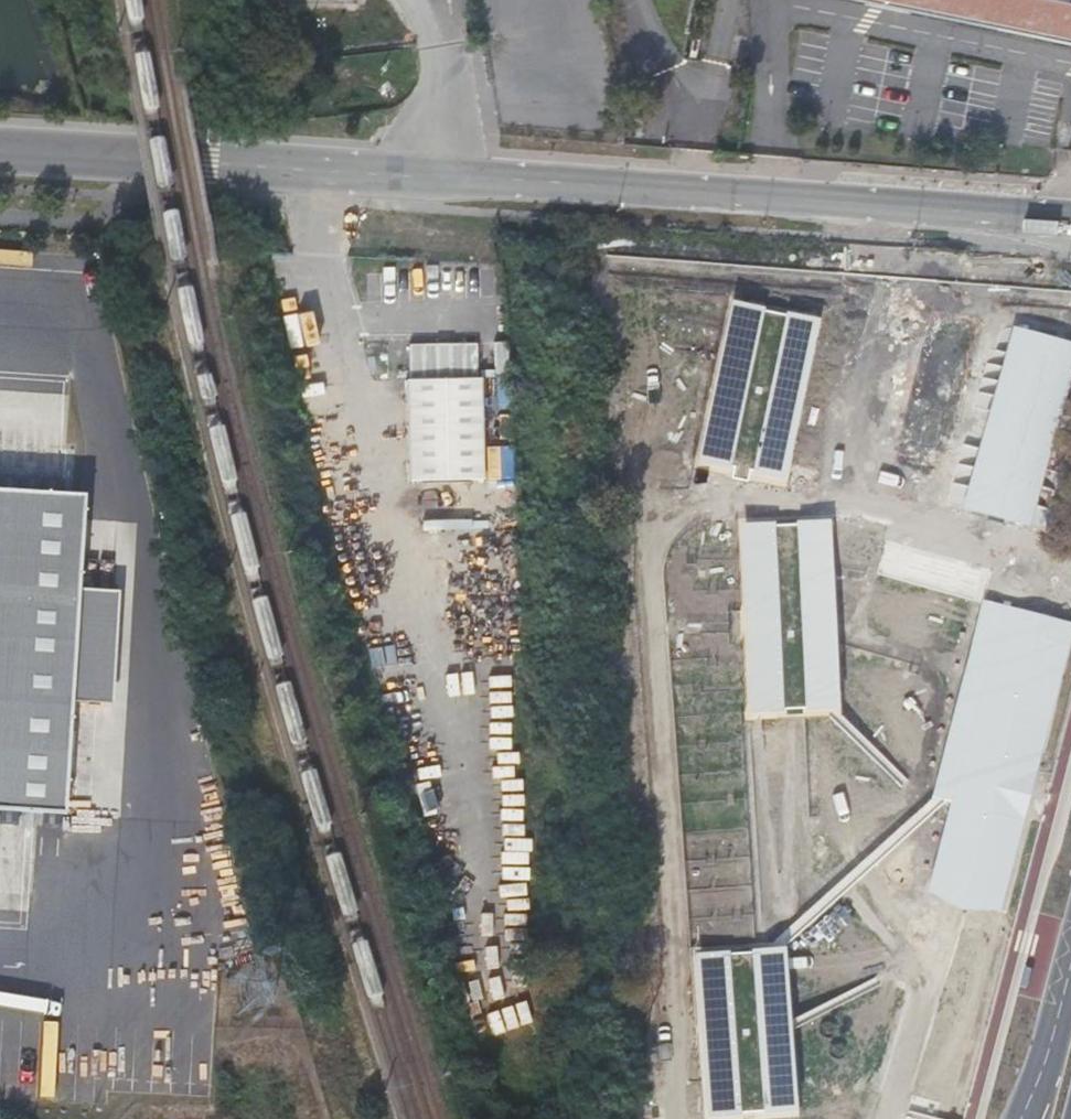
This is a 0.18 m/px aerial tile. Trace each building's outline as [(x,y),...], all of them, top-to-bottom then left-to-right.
[(1070,44),(1070,0),(861,0),(1070,44)] [(783,482),(819,321),(733,302),(697,464),(783,482)] [(1012,328),(961,510),(1026,528),(1070,367),(1070,344),(1012,328)] [(477,342),(408,342),(408,378),(404,378),(405,479),(481,479),(481,377),(477,377),(477,342)] [(0,494),(0,812),(64,816),(70,706),(77,592),(83,500),(0,494)] [(828,519),(737,522),(745,717),(836,713),(828,519)] [(77,592),(70,706),(111,708),(118,595),(77,592)] [(980,601),(929,794),(951,800),(926,896),(997,914),(1070,633),(1070,625),(980,601)] [(795,1114),(785,949),(694,955),(704,1118),(716,1118),(795,1114)]
